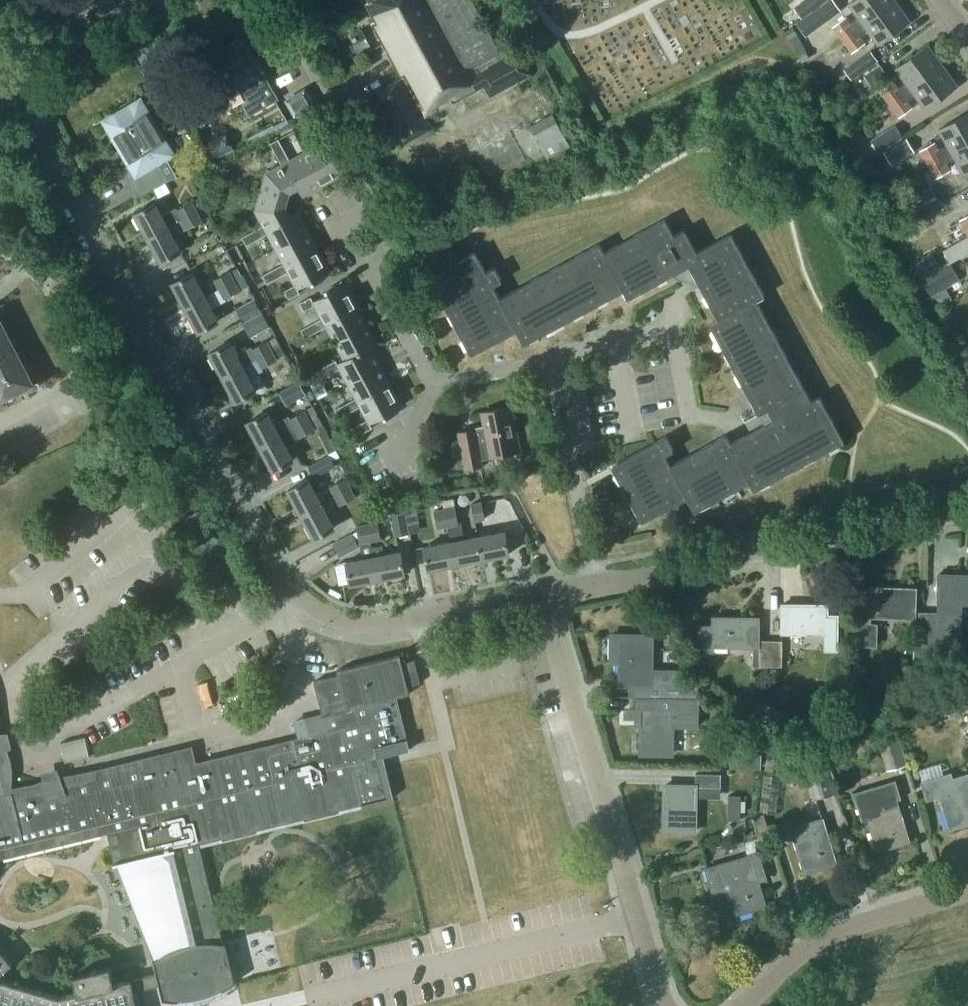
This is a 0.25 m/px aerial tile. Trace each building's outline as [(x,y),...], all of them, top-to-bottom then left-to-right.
[(403,141),(432,126),(424,111),(439,103),(441,107),(484,84),(489,94),(530,71),(516,47),(501,55),(471,0),(366,0),(375,17),(371,19),(401,75),(375,89),(403,141)] [(802,18),(826,0),(804,0),(794,7),(802,18)] [(834,0),(829,0),(814,11),(813,10),(796,22),(806,36),(842,10),(834,0)] [(849,2),(859,17),(851,23),(856,29),(864,23),(895,0),(852,0),(849,2)] [(860,35),(868,29),(879,43),(911,20),(896,0),(895,0),(864,23),(856,29),(860,34),(860,35)] [(856,29),(851,23),(846,16),(833,25),(843,38),(856,29)] [(793,27),(786,31),(790,37),(797,33),(793,27)] [(351,43),(357,54),(371,47),(361,28),(352,33),(356,41),(351,43)] [(856,29),(843,38),(852,51),(865,42),(865,41),(860,35),(860,34),(856,29)] [(229,52),(209,63),(214,70),(210,73),(209,80),(214,89),(219,90),(225,102),(233,104),(240,100),(249,114),(278,97),(247,41),(237,37),(230,41),(229,52)] [(899,87),(903,93),(911,87),(943,64),(928,43),(896,67),(907,81),(899,87)] [(845,69),(853,80),(878,60),(870,49),(845,69)] [(799,55),(802,61),(809,57),(806,51),(799,55)] [(863,74),(871,84),(887,73),(879,62),(863,74)] [(908,99),(916,94),(926,108),(958,84),(943,64),(911,87),(903,93),(908,99)] [(903,93),(899,87),(894,80),(881,90),(890,103),(903,93)] [(900,116),(913,106),(908,99),(903,93),(890,103),(900,116)] [(168,141),(165,142),(140,99),(139,99),(140,101),(129,107),(127,104),(118,110),(120,112),(107,119),(106,118),(105,118),(131,164),(119,170),(134,197),(169,178),(159,160),(164,157),(165,159),(175,153),(168,141)] [(531,123),(549,158),(571,146),(552,111),(531,123)] [(939,128),(947,144),(939,149),(943,156),(951,151),(967,141),(967,112),(939,128)] [(315,118),(305,123),(309,131),(319,125),(315,118)] [(896,125),(873,139),(880,151),(904,137),(896,125)] [(319,126),(309,131),(313,139),(323,134),(319,126)] [(207,142),(215,156),(233,147),(225,132),(207,142)] [(885,151),(893,165),(915,151),(907,138),(885,151)] [(279,139),(271,143),(276,154),(284,149),(279,139)] [(326,140),(305,151),(323,184),(343,174),(326,140)] [(967,170),(967,141),(951,151),(943,156),(946,162),(955,157),(964,173),(967,170)] [(938,148),(935,142),(921,149),(929,163),(943,156),(939,149),(938,148)] [(284,149),(276,154),(282,164),(285,162),(298,187),(302,195),(323,184),(305,151),(290,160),(284,149)] [(946,162),(943,156),(929,163),(936,177),(950,169),(950,168),(946,162)] [(267,172),(261,191),(288,199),(290,191),(298,187),(285,162),(282,164),(267,172)] [(188,171),(167,183),(171,191),(193,179),(188,171)] [(908,199),(917,214),(940,202),(932,186),(908,199)] [(261,191),(255,210),(263,225),(265,228),(290,215),(285,206),(288,199),(261,191)] [(135,213),(148,237),(168,226),(168,225),(182,218),(181,217),(196,210),(191,201),(177,209),(163,216),(155,202),(135,213)] [(168,226),(148,237),(160,261),(181,250),(173,235),(187,227),(186,226),(200,218),(196,210),(181,217),(182,218),(168,225),(168,226)] [(263,225),(253,231),(257,239),(268,233),(275,248),(309,230),(298,210),(290,215),(265,228),(263,225)] [(960,219),(967,233),(967,214),(961,218),(960,219)] [(599,241),(499,296),(493,284),(502,279),(494,266),(485,271),(474,250),(429,275),(471,353),(516,328),(524,342),(624,287),(629,296),(690,262),(719,317),(711,322),(760,411),(769,406),(775,418),(732,441),(727,433),(672,463),(666,453),(674,448),(666,434),(613,463),(644,520),(689,495),(696,509),(752,479),(757,487),(846,438),(821,393),(813,397),(758,297),(765,293),(731,230),(697,249),(685,227),(674,233),(666,216),(604,250),(599,241)] [(309,230),(275,248),(284,264),(286,267),(319,249),(309,230)] [(253,231),(243,236),(247,244),(257,239),(253,231)] [(961,256),(967,252),(967,236),(954,244),(961,256)] [(284,264),(274,269),(278,277),(288,272),(295,285),(297,288),(330,270),(319,249),(286,267),(284,264)] [(921,276),(940,265),(934,254),(915,265),(921,276)] [(922,277),(932,296),(961,280),(950,261),(922,277)] [(274,269),(263,275),(268,282),(278,277),(274,269)] [(214,278),(219,287),(234,279),(229,270),(214,278)] [(172,282),(184,305),(205,294),(192,271),(172,282)] [(234,279),(205,294),(184,305),(198,330),(218,319),(211,306),(225,298),(224,296),(239,287),(234,279)] [(322,318),(312,323),(316,331),(326,326),(324,322),(357,304),(346,283),(313,301),(315,305),(322,318)] [(295,285),(285,291),(289,298),(299,293),(297,288),(295,285)] [(947,289),(937,296),(943,303),(952,298),(947,289)] [(311,297),(300,302),(305,310),(315,305),(313,301),(311,297)] [(235,309),(240,318),(256,309),(251,300),(235,309)] [(357,304),(324,322),(326,326),(335,341),(368,324),(357,304)] [(242,322),(249,335),(265,326),(258,313),(242,322)] [(0,397),(32,381),(0,320),(0,397)] [(312,323),(301,329),(306,336),(316,331),(312,323)] [(368,324),(335,341),(344,360),(345,361),(371,347),(378,343),(368,324)] [(209,353),(223,378),(243,367),(242,364),(256,356),(257,358),(272,349),(266,339),(251,347),(250,345),(236,353),(230,341),(209,353)] [(336,360),(325,365),(330,373),(340,368),(348,383),(381,365),(371,347),(345,361),(344,360),(337,363),(336,360)] [(243,367),(223,378),(235,400),(256,389),(248,376),(262,368),(261,366),(276,358),(272,349),(257,358),(256,356),(242,364),(243,367)] [(325,365),(315,371),(319,379),(330,373),(325,365)] [(381,365),(348,383),(356,398),(358,402),(391,384),(381,365)] [(279,392),(285,403),(304,392),(299,381),(279,392)] [(356,398),(346,403),(350,411),(360,406),(367,419),(369,423),(402,405),(391,384),(358,402),(356,398)] [(346,403),(336,409),(340,417),(350,411),(346,403)] [(460,430),(467,467),(483,464),(481,453),(490,451),(490,454),(521,448),(512,405),(482,411),(485,426),(476,428),(476,426),(460,430)] [(247,423),(260,446),(280,434),(294,427),(295,427),(310,419),(304,409),(289,417),(288,415),(274,423),(268,411),(247,423)] [(280,434),(260,446),(272,469),(293,458),(285,443),(299,435),(314,427),(310,419),(295,427),(294,427),(280,434)] [(367,419),(357,424),(357,425),(361,432),(371,427),(369,423),(367,419)] [(308,465),(314,476),(335,465),(329,454),(308,465)] [(330,485),(335,494),(349,486),(344,477),(330,485)] [(288,490),(301,514),(321,502),(308,478),(288,490)] [(349,486),(335,494),(340,503),(361,492),(357,483),(350,487),(349,486)] [(453,498),(443,500),(444,508),(448,525),(458,523),(453,498)] [(471,502),(474,521),(485,519),(482,500),(471,502)] [(321,502),(301,514),(313,538),(334,526),(321,502)] [(395,532),(421,528),(417,504),(391,508),(395,532)] [(218,589),(239,578),(201,507),(180,519),(218,589)] [(434,510),(437,527),(448,525),(444,508),(434,510)] [(381,538),(377,522),(367,524),(370,540),(381,538)] [(477,534),(464,536),(462,522),(458,523),(448,525),(450,539),(455,562),(481,557),(477,534)] [(367,524),(357,526),(360,542),(370,540),(367,524)] [(477,534),(481,557),(508,552),(503,529),(477,534)] [(351,532),(332,542),(339,554),(357,544),(351,532)] [(450,539),(424,544),(428,567),(455,562),(450,539)] [(377,576),(372,546),(371,546),(370,540),(360,542),(363,555),(346,558),(350,581),(377,576)] [(382,544),(372,546),(377,576),(404,571),(400,548),(383,551),(382,544)] [(925,652),(958,653),(959,628),(957,628),(958,601),(966,601),(966,603),(967,603),(967,574),(940,573),(939,611),(926,610),(925,636),(925,652)] [(861,599),(860,642),(875,643),(876,622),(870,622),(870,615),(913,616),(912,636),(914,636),(925,636),(926,610),(925,610),(914,610),(914,588),(870,587),(869,599),(861,599)] [(783,631),(826,632),(826,647),(837,647),(838,614),(828,614),(828,604),(783,603),(783,631)] [(757,663),(759,663),(759,666),(755,666),(755,678),(770,678),(770,663),(770,639),(758,639),(758,617),(714,617),(713,624),(698,624),(697,654),(713,654),(714,647),(713,647),(713,644),(758,645),(757,663)] [(619,660),(619,682),(651,682),(651,669),(651,633),(611,633),(611,660),(619,660)] [(914,636),(913,664),(925,665),(925,652),(925,636),(914,636)] [(783,639),(770,639),(771,663),(783,663),(783,639)] [(134,991),(147,987),(155,985),(159,984),(162,998),(173,999),(184,999),(194,998),(195,1005),(209,1002),(208,995),(216,991),(216,992),(226,987),(235,980),(232,967),(229,956),(225,940),(222,940),(199,843),(222,837),(222,839),(257,831),(257,829),(304,817),(305,819),(339,811),(339,808),(361,803),(390,796),(381,762),(385,761),(383,753),(408,747),(408,746),(395,696),(409,693),(407,685),(420,682),(414,659),(401,662),(399,654),(337,669),(339,674),(333,675),(314,680),(322,712),(305,717),(310,734),(311,738),(295,741),(294,738),(196,762),(192,746),(188,747),(93,770),(12,790),(0,741),(0,857),(108,832),(115,863),(131,859),(132,862),(133,865),(134,869),(134,873),(135,876),(136,882),(136,887),(137,889),(137,891),(137,893),(137,895),(138,899),(138,902),(138,904),(139,907),(140,910),(140,912),(141,915),(143,919),(144,923),(145,926),(148,933),(149,937),(150,941),(152,947),(154,952),(155,957),(153,957),(156,973),(115,984),(110,965),(74,974),(78,992),(59,997),(0,979),(0,1005),(137,1005),(134,991)] [(651,682),(650,695),(673,696),(697,696),(698,684),(680,684),(680,669),(651,669),(651,682)] [(673,696),(673,708),(697,708),(697,696),(673,696)] [(941,715),(967,708),(967,700),(939,706),(941,715)] [(673,753),(673,708),(643,707),(642,752),(673,753)] [(876,735),(887,770),(907,764),(897,729),(876,735)] [(829,743),(826,749),(828,756),(835,754),(838,748),(836,741),(829,743)] [(760,812),(776,814),(785,747),(769,745),(760,812)] [(803,759),(815,798),(836,792),(824,753),(803,759)] [(922,777),(944,771),(941,762),(920,768),(922,777)] [(697,772),(697,785),(721,785),(721,773),(697,772)] [(951,825),(967,820),(967,780),(966,774),(950,779),(948,773),(923,781),(928,797),(941,793),(951,825)] [(869,815),(879,848),(907,839),(894,797),(898,796),(899,798),(900,798),(894,778),(893,779),(894,781),(855,793),(855,790),(853,791),(862,820),(863,819),(863,817),(869,815)] [(666,784),(665,829),(696,829),(697,785),(666,784)] [(740,797),(728,797),(728,820),(740,820),(740,797)] [(752,817),(759,840),(771,837),(764,813),(752,817)] [(793,828),(806,871),(834,862),(821,819),(793,828)] [(758,837),(744,841),(748,855),(758,852),(756,844),(760,843),(758,837)] [(748,855),(707,867),(712,887),(723,884),(725,890),(729,889),(736,913),(762,906),(754,881),(759,880),(766,878),(758,852),(748,855)] [(2,969),(4,969),(11,963),(7,957),(2,951),(0,949),(0,975),(2,969)]
